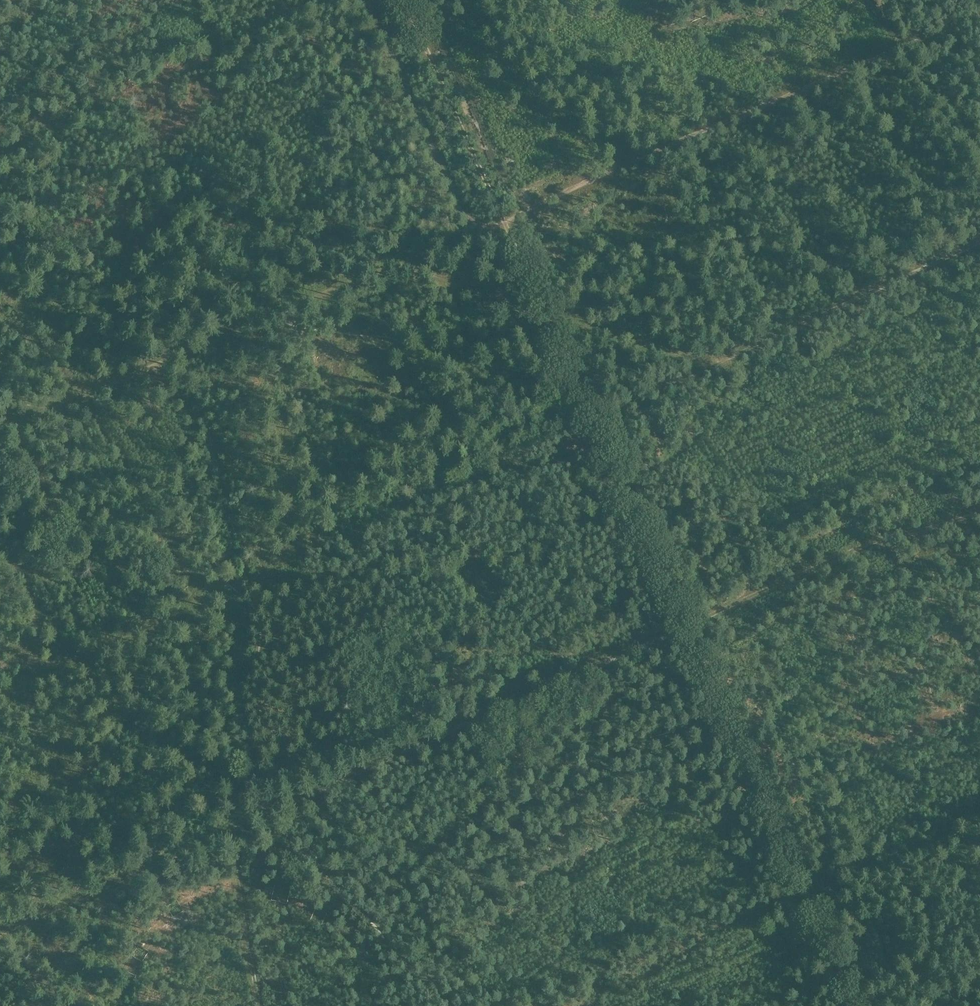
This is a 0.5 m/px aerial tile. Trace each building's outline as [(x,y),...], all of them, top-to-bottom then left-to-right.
[(415,250),(408,252),(411,265),(419,263),(415,250)]
